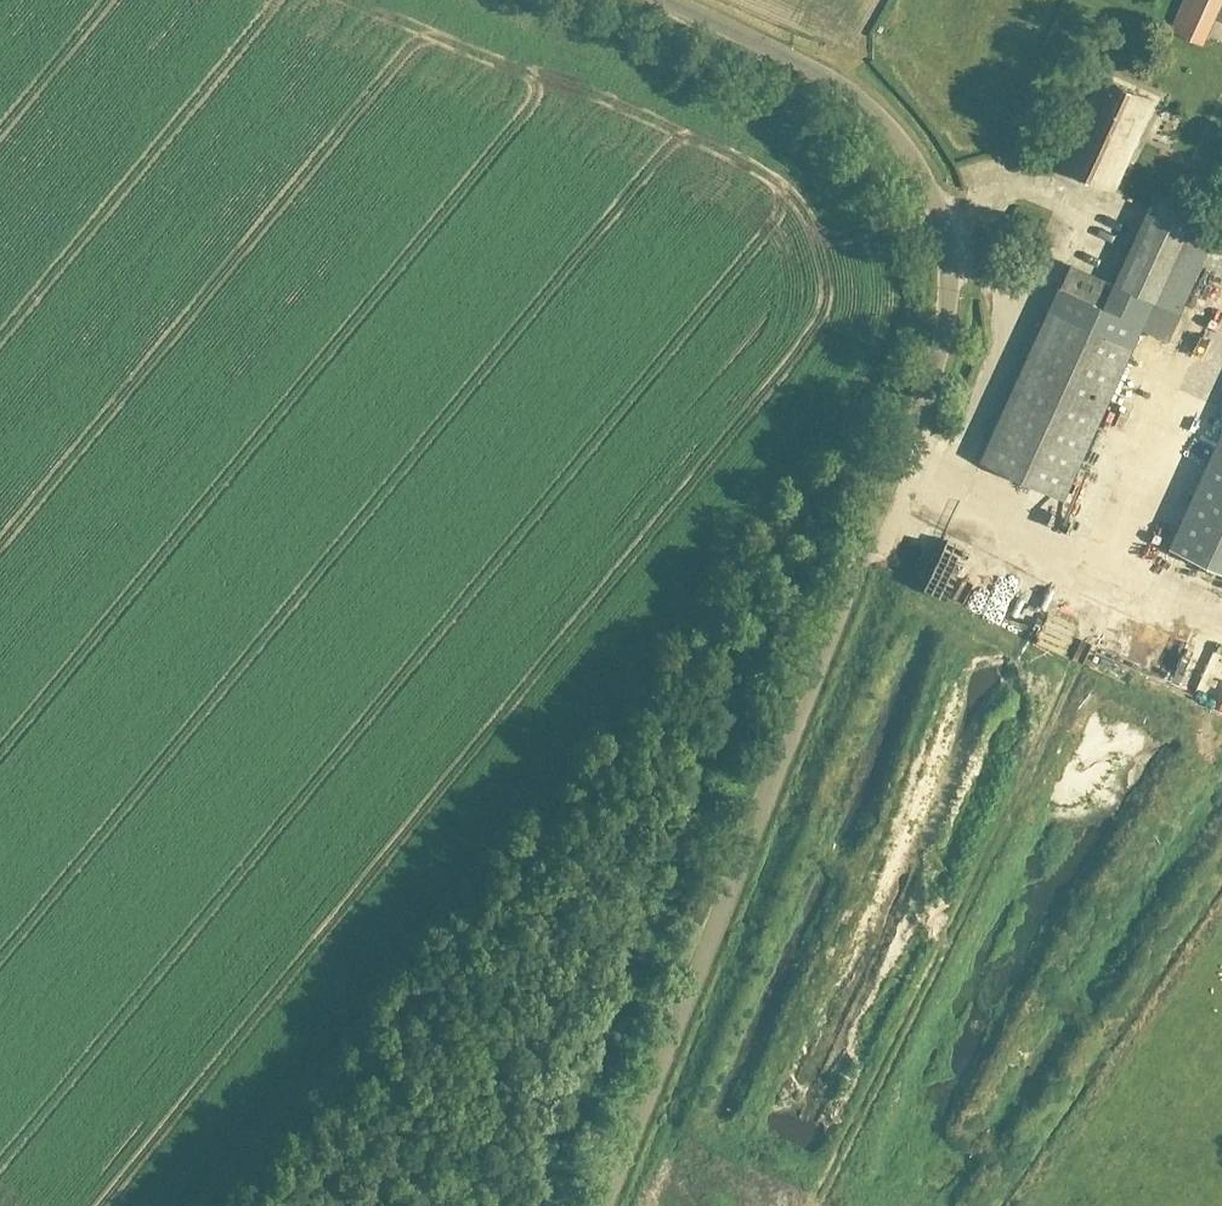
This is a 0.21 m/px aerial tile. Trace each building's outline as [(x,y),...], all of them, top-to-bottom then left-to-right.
[(1173,31),(1199,43),(1219,0),(1187,0),(1173,31)] [(1113,192),(1154,102),(1102,79),(1061,168),(1113,192)] [(1104,310),(1103,312),(1141,329),(1167,341),(1220,225),(1155,196),(1115,286),(1104,310)] [(1074,271),(1071,284),(1110,292),(1113,278),(1074,271)] [(1180,551),(1221,568),(1221,448),(1180,551)] [(1163,573),(1166,564),(1135,554),(1132,563),(1163,573)]
